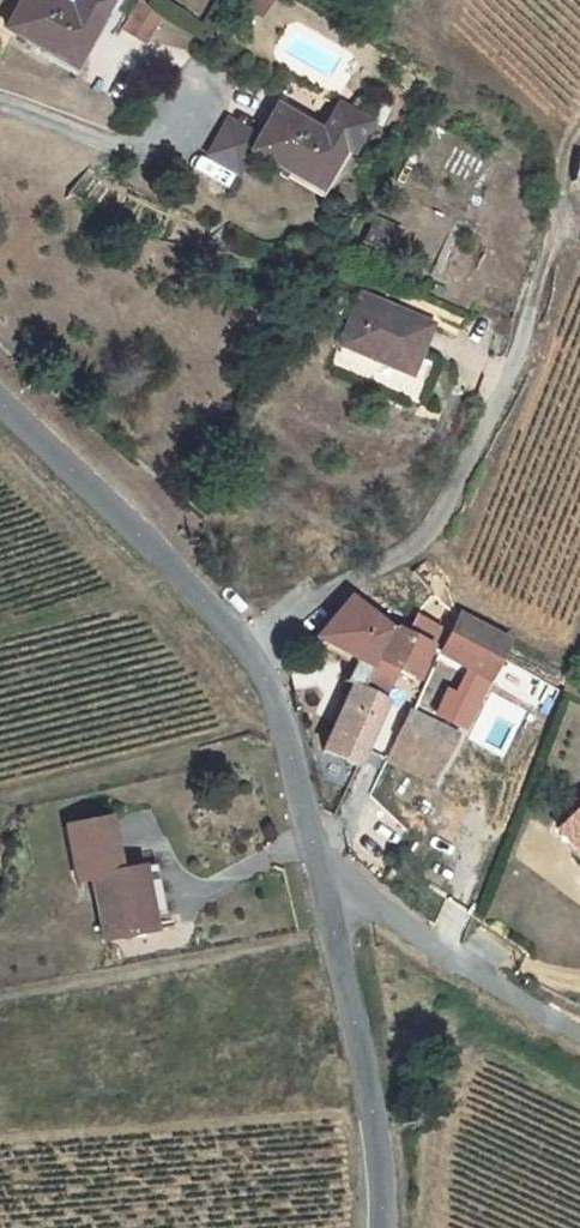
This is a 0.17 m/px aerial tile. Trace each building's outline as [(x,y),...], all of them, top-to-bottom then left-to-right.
[(82,0),(24,0),(5,31),(69,70),(110,3),(105,0),(84,0),(83,1),(82,0)] [(154,0),(139,0),(122,29),(148,44),(169,9),(154,0)] [(266,11),(274,0),(251,0),(266,11)] [(326,184),(298,167),(296,170),(293,175),(327,196),(375,120),(347,102),(329,130),(351,144),(326,184)] [(286,103),(259,146),(296,170),(298,167),(326,184),(351,144),(329,130),(286,103)] [(235,117),(215,149),(245,168),(256,150),(253,149),(263,134),(235,117)] [(434,325),(366,295),(343,346),(412,376),(434,325)] [(411,619),(373,591),(360,607),(351,601),(318,641),(381,669),(397,632),(404,634),(411,619)] [(463,733),(513,634),(461,608),(440,646),(471,663),(460,685),(468,689),(449,725),(415,707),(387,761),(435,786),(447,763),(469,775),(485,745),(463,733)] [(435,636),(411,619),(404,634),(397,632),(381,669),(375,683),(396,693),(403,676),(415,682),(435,636)] [(362,769),(394,696),(360,680),(338,726),(348,731),(344,739),(335,735),(329,748),(362,769)] [(563,825),(579,841),(579,807),(563,825)] [(97,876),(109,944),(156,935),(153,919),(143,865),(120,869),(110,814),(68,822),(79,879),(97,876)] [(171,916),(161,861),(143,865),(153,919),(171,916)]
